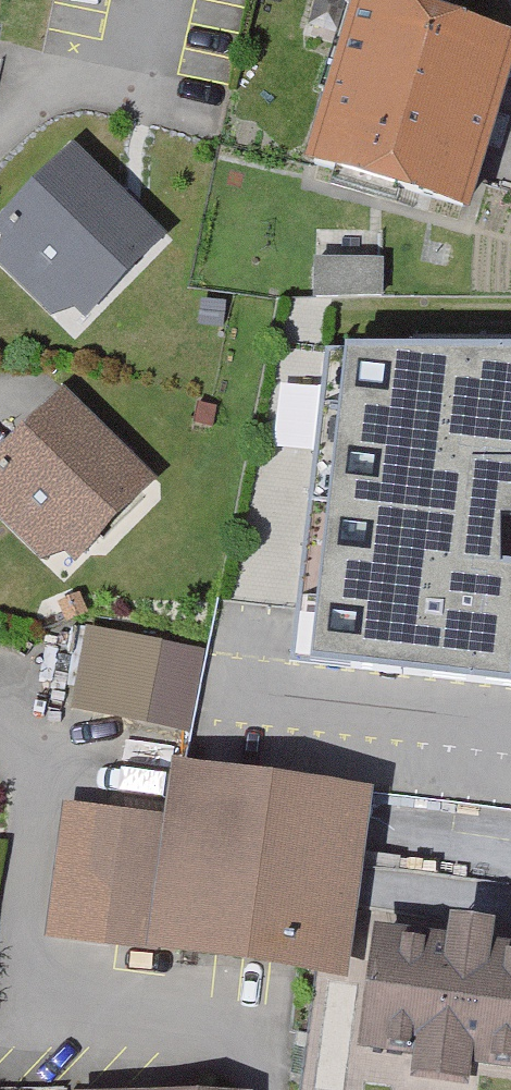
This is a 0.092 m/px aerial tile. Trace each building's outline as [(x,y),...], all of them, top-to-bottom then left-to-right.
[(390,0),(352,0),(310,160),(469,202),(510,42),(510,32),(390,0)] [(81,159),(0,240),(0,241),(89,329),(170,248),(81,159)] [(381,256),(316,257),(317,293),(382,292),(381,256)] [(329,346),(292,661),(510,681),(510,342),(329,346)] [(70,399),(0,468),(0,489),(81,572),(162,492),(70,399)] [(201,648),(89,628),(75,706),(187,726),(201,648)] [(172,823),(131,818),(117,930),(346,959),(368,791),(179,767),(172,823)] [(375,923),(360,1039),(510,1058),(510,944),(502,943),(505,917),(454,911),(451,933),(375,923)]
